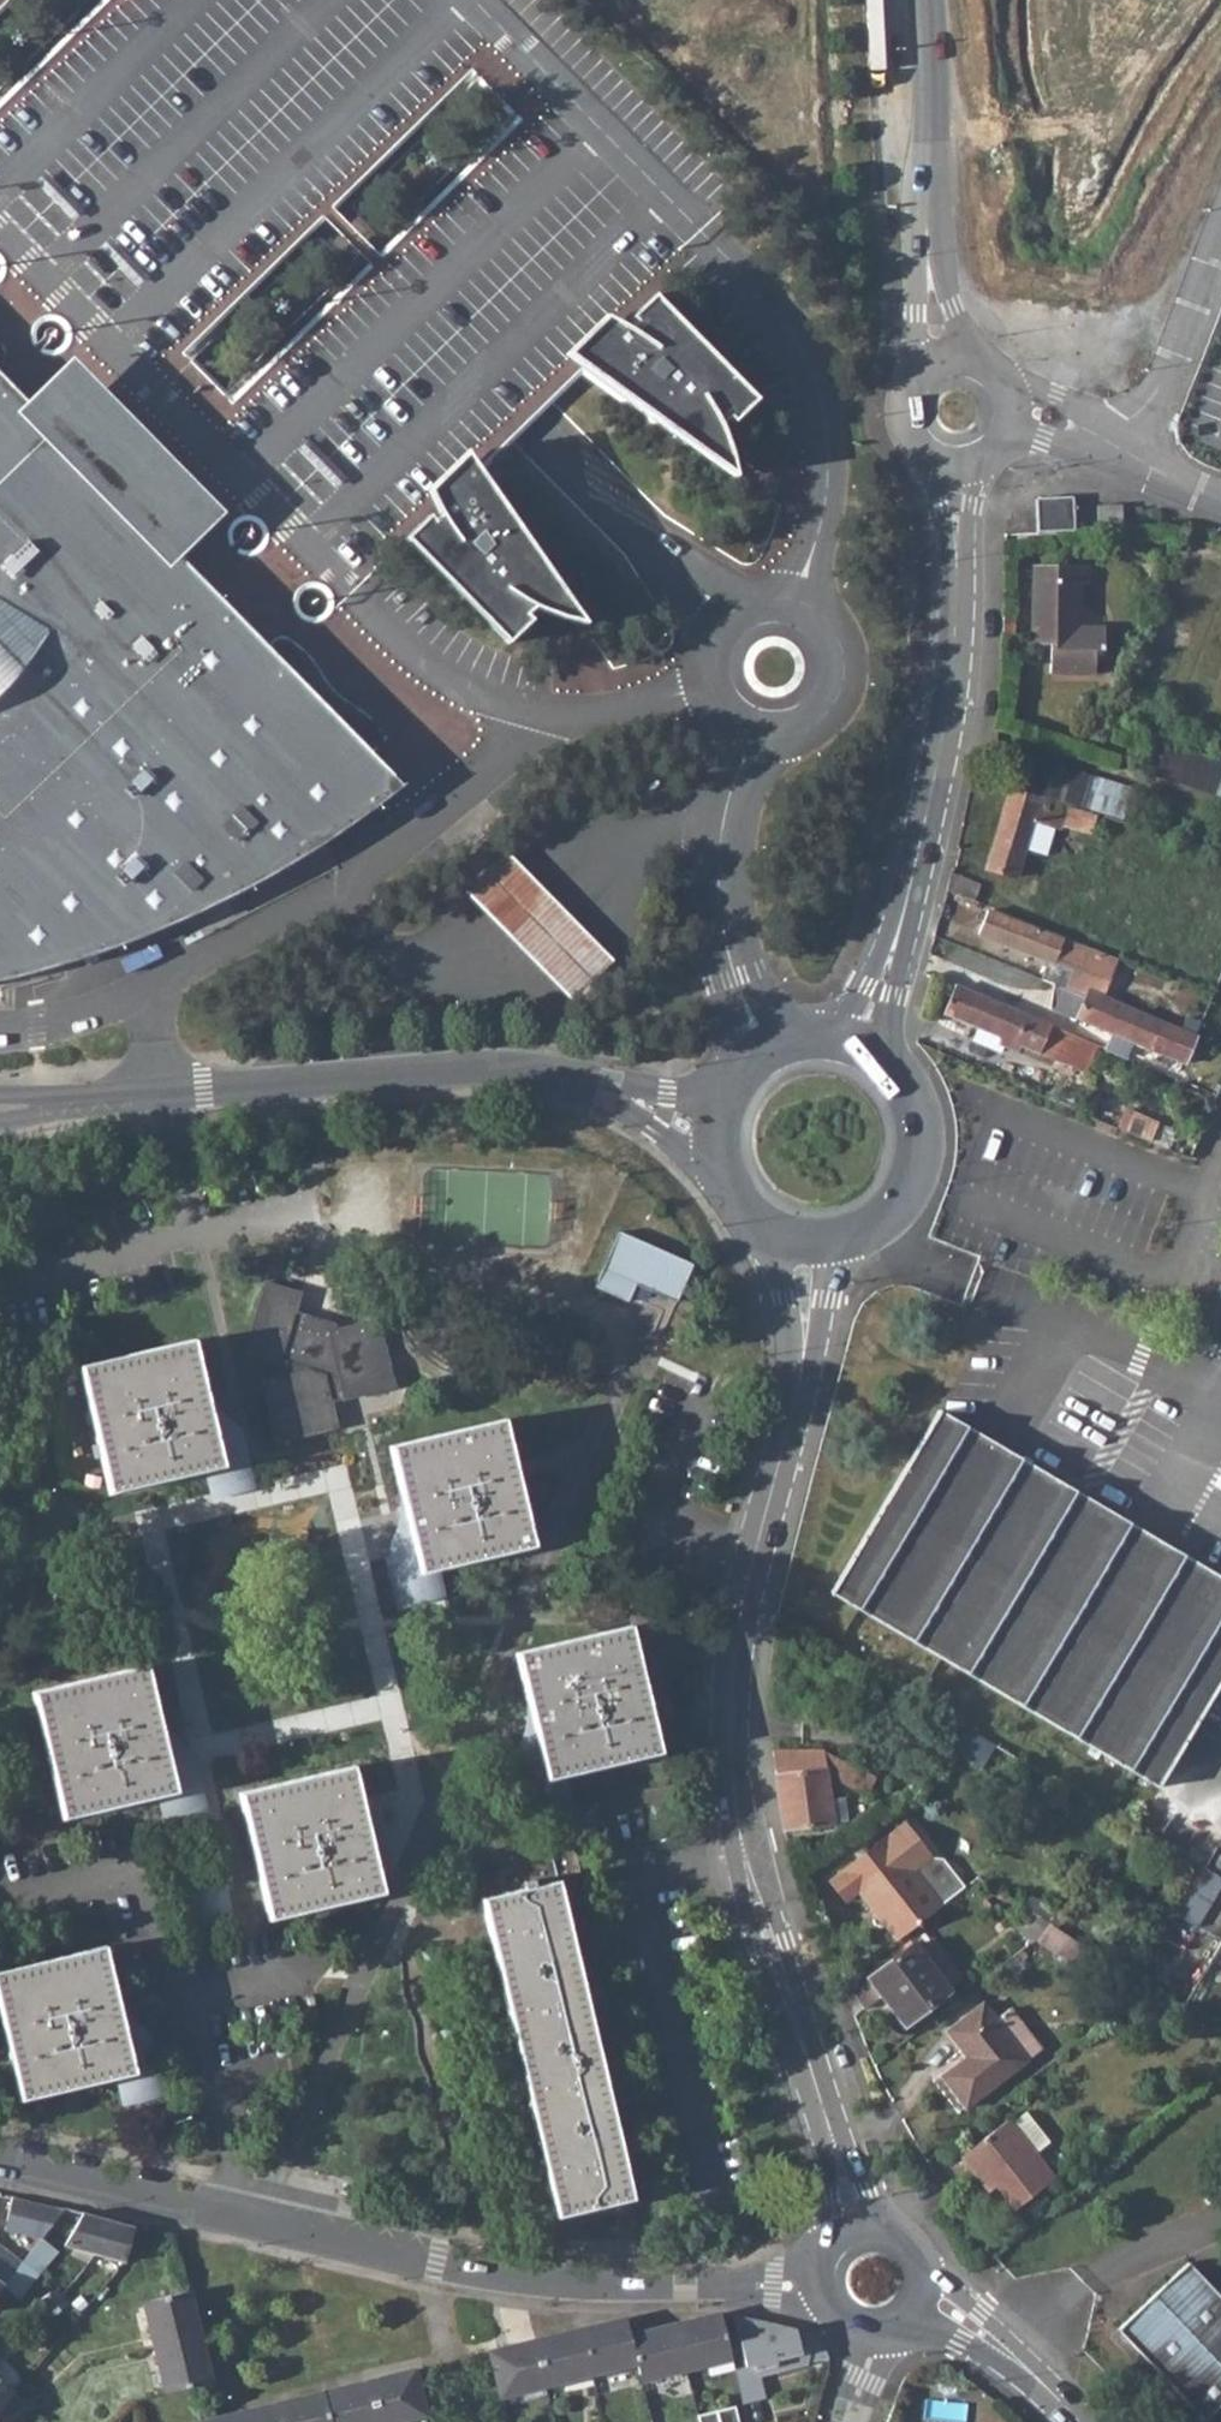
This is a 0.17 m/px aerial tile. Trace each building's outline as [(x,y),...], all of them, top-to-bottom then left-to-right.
[(39,186),(72,219),(81,209),(48,177),(39,186)] [(567,357),(736,480),(731,455),(719,425),(728,420),(733,425),(757,402),(654,297),(630,321),(635,326),(630,331),(606,319),(567,357)] [(37,413),(0,376),(0,404),(1,404),(7,404),(13,405),(18,407),(21,408),(21,416),(29,424),(36,423),(38,428),(39,433),(40,440),(39,446),(38,451),(36,456),(34,458),(23,470),(33,480),(47,466),(116,538),(103,551),(113,561),(126,549),(214,600),(216,599),(175,555),(211,519),(222,508),(85,367),(37,413)] [(3,968),(3,982),(78,961),(194,915),(181,902),(188,897),(203,887),(236,896),(325,845),(403,787),(271,654),(257,667),(250,659),(256,639),(216,599),(214,600),(126,549),(113,561),(103,551),(116,538),(47,466),(33,480),(23,470),(34,458),(36,456),(38,451),(39,446),(40,440),(39,433),(38,428),(36,423),(29,424),(21,416),(21,408),(18,407),(13,405),(7,404),(1,404),(0,404),(0,968),(3,968)] [(467,455),(436,486),(428,493),(440,517),(434,523),(429,517),(405,541),(508,646),(532,622),(527,617),(534,610),(562,621),(586,626),(491,490),(467,455)] [(1073,498),(1038,498),(1036,499),(1037,532),(1075,531),(1073,498)] [(1088,566),(1033,565),(1032,644),(1051,645),(1050,673),(1095,673),(1096,659),(1104,659),(1105,627),(1079,626),(1079,584),(1087,584),(1088,566)] [(250,659),(257,667),(271,654),(256,639),(250,659)] [(1109,720),(1098,711),(1090,722),(1101,731),(1109,720)] [(1132,790),(1022,757),(1013,788),(1042,796),(1042,795),(1124,819),(1132,790)] [(1013,788),(1011,788),(988,868),(1017,877),(1026,848),(1046,854),(1054,827),(1061,830),(1063,824),(1092,833),(1098,813),(1042,796),(1013,788)] [(509,856),(467,897),(575,1007),(616,966),(509,856)] [(980,885),(950,873),(947,889),(974,900),(980,885)] [(181,902),(194,915),(209,909),(236,896),(203,887),(188,897),(181,902)] [(1116,960),(987,911),(978,935),(1053,964),(1055,959),(1077,967),(1068,991),(1085,998),(1089,990),(1102,995),(1116,960)] [(1095,1043),(955,984),(943,1013),(978,1027),(972,1040),(999,1052),(1002,1045),(1019,1051),(1021,1046),(1083,1072),(1095,1043)] [(1102,995),(1089,990),(1085,998),(1068,991),(1053,985),(1049,1008),(1079,1020),(1112,1032),(1107,1045),(1106,1048),(1126,1056),(1127,1053),(1177,1075),(1196,1035),(1102,995)] [(1074,1031),(1107,1045),(1112,1032),(1079,1020),(1074,1031)] [(1116,1127),(1167,1149),(1175,1130),(1124,1108),(1116,1127)] [(131,1125),(107,1126),(108,1137),(132,1135),(131,1125)] [(692,1263),(617,1231),(594,1287),(627,1301),(630,1294),(635,1284),(650,1290),(676,1301),(692,1263)] [(281,1357),(287,1359),(282,1375),(262,1380),(277,1442),(338,1427),(332,1401),(349,1398),(394,1386),(379,1320),(328,1332),(329,1334),(322,1336),(300,1329),(304,1314),(295,1312),(300,1292),(266,1282),(244,1352),(279,1362),(281,1357)] [(635,1284),(630,1294),(645,1301),(650,1290),(635,1284)] [(251,1483),(240,1436),(218,1442),(208,1396),(194,1340),(81,1367),(110,1492),(207,1469),(213,1492),(251,1483)] [(939,1411),(832,1592),(1143,1776),(1158,1785),(1220,1679),(1220,1578),(939,1411)] [(505,1419),(391,1447),(415,1548),(394,1554),(405,1601),(442,1591),(437,1569),(535,1545),(505,1419)] [(631,1626),(517,1653),(541,1755),(519,1760),(530,1806),(568,1797),(563,1775),(661,1751),(631,1626)] [(147,1664),(33,1691),(64,1818),(161,1795),(167,1818),(205,1809),(194,1762),(172,1767),(147,1664)] [(987,1739),(965,1726),(951,1749),(973,1762),(987,1739)] [(973,1762),(982,1767),(995,1744),(987,1739),(973,1762)] [(825,1750),(774,1751),(784,1829),(849,1821),(846,1796),(832,1799),(829,1773),(869,1794),(877,1777),(825,1750)] [(354,1766),(240,1793),(269,1918),(383,1892),(354,1766)] [(930,1856),(903,1823),(830,1880),(845,1900),(858,1890),(875,1911),(878,1909),(900,1936),(965,1887),(942,1858),(930,1856)] [(486,1898),(483,1899),(556,2215),(632,2197),(556,1877),(581,1872),(574,1845),(550,1851),(547,1836),(491,1849),(494,1860),(498,1859),(500,1870),(480,1875),(486,1898)] [(1202,1925),(1220,1887),(1220,1873),(1204,1865),(1180,1914),(1202,1925)] [(220,1875),(196,1880),(201,1903),(187,1906),(192,1929),(231,1921),(220,1875)] [(1056,1914),(1047,1908),(1040,1917),(1041,1918),(1049,1923),(1056,1914)] [(875,1911),(896,1939),(900,1936),(878,1909),(875,1911)] [(1036,1939),(1053,1926),(1049,1923),(1041,1918),(1022,1933),(1033,1940),(1036,1939)] [(1095,1945),(1060,1923),(1057,1928),(1087,1948),(1091,1951),(1095,1945)] [(1036,1939),(1076,1966),(1087,1948),(1057,1928),(1053,1926),(1036,1939)] [(959,1975),(936,1947),(924,1956),(913,1942),(851,1993),(864,2010),(887,1993),(910,2021),(951,1989),(947,1984),(959,1975)] [(0,1972),(0,2009),(22,2099),(119,2076),(125,2098),(163,2089),(152,2043),(130,2048),(105,1946),(0,1972)] [(1137,1953),(1130,1948),(1118,1967),(1126,1972),(1137,1953)] [(995,2018),(982,2002),(946,2030),(956,2043),(966,2056),(941,2075),(965,2107),(1042,2048),(1010,2006),(995,2018)] [(1009,2119),(961,2155),(988,2191),(996,2185),(1014,2209),(1055,2179),(1035,2152),(1048,2143),(1025,2111),(1012,2121),(1009,2119)] [(365,2187),(344,2182),(342,2193),(363,2198),(365,2187)] [(64,2206),(12,2194),(5,2228),(40,2236),(64,2206)] [(134,2227),(83,2212),(63,2245),(125,2261),(134,2227)] [(23,2259),(38,2271),(54,2250),(39,2237),(23,2259)] [(0,2247),(0,2287),(3,2284),(20,2263),(0,2247)] [(38,2271),(23,2259),(20,2263),(3,2284),(9,2289),(19,2297),(39,2272),(38,2271)] [(1188,2263),(1117,2329),(1203,2420),(1220,2404),(1220,2297),(1188,2263)] [(195,2317),(189,2291),(150,2300),(156,2325),(148,2327),(153,2347),(195,2337),(190,2318),(195,2317)] [(730,2352),(720,2314),(694,2320),(695,2324),(676,2329),(686,2371),(706,2366),(705,2358),(730,2352)] [(769,2321),(733,2315),(746,2367),(755,2364),(758,2376),(806,2364),(813,2335),(808,2332),(769,2321)] [(200,2336),(195,2317),(190,2318),(195,2337),(200,2336)] [(626,2322),(625,2318),(606,2322),(608,2327),(626,2322)] [(695,2324),(694,2320),(675,2324),(676,2329),(695,2324)] [(606,2322),(580,2329),(581,2334),(590,2368),(614,2362),(616,2370),(637,2364),(630,2335),(626,2322),(608,2327),(606,2322)] [(675,2324),(656,2328),(658,2333),(676,2329),(675,2324)] [(656,2328),(630,2335),(637,2364),(639,2374),(664,2368),(666,2376),(686,2371),(676,2329),(658,2333),(656,2328)] [(580,2329),(561,2334),(563,2338),(581,2334),(580,2329)] [(561,2334),(535,2340),(545,2379),(570,2373),(572,2381),(592,2376),(590,2368),(581,2334),(563,2338),(561,2334)] [(200,2356),(204,2354),(200,2336),(195,2337),(200,2356)] [(200,2356),(195,2337),(153,2347),(158,2367),(166,2366),(172,2390),(211,2381),(204,2354),(200,2356)] [(545,2379),(535,2340),(508,2346),(510,2351),(491,2356),(493,2364),(501,2398),(521,2393),(519,2385),(545,2379)] [(510,2351),(508,2346),(490,2351),(493,2364),(491,2356),(510,2351)] [(414,2370),(395,2374),(396,2379),(415,2374),(414,2370)] [(395,2374),(369,2381),(378,2420),(403,2414),(405,2421),(425,2416),(415,2374),(396,2379),(395,2374)] [(13,2394),(0,2380),(0,2409),(13,2394)] [(369,2381),(342,2387),(343,2392),(324,2396),(330,2421),(369,2421),(378,2420),(369,2381)] [(342,2387),(323,2392),(324,2396),(343,2392),(342,2387)] [(323,2392),(297,2398),(298,2403),(279,2407),(283,2421),(330,2421),(324,2396),(323,2392)] [(297,2398),(278,2402),(279,2407),(298,2403),(297,2398)] [(278,2402),(251,2409),(253,2414),(234,2418),(235,2421),(283,2421),(279,2407),(278,2402)] [(735,2406),(716,2410),(719,2421),(739,2421),(735,2406)] [(251,2409),(233,2414),(234,2418),(253,2414),(251,2409)] [(716,2410),(697,2414),(699,2421),(719,2421),(716,2410)] [(233,2414),(219,2417),(214,2418),(215,2421),(219,2421),(234,2418),(233,2414)]
